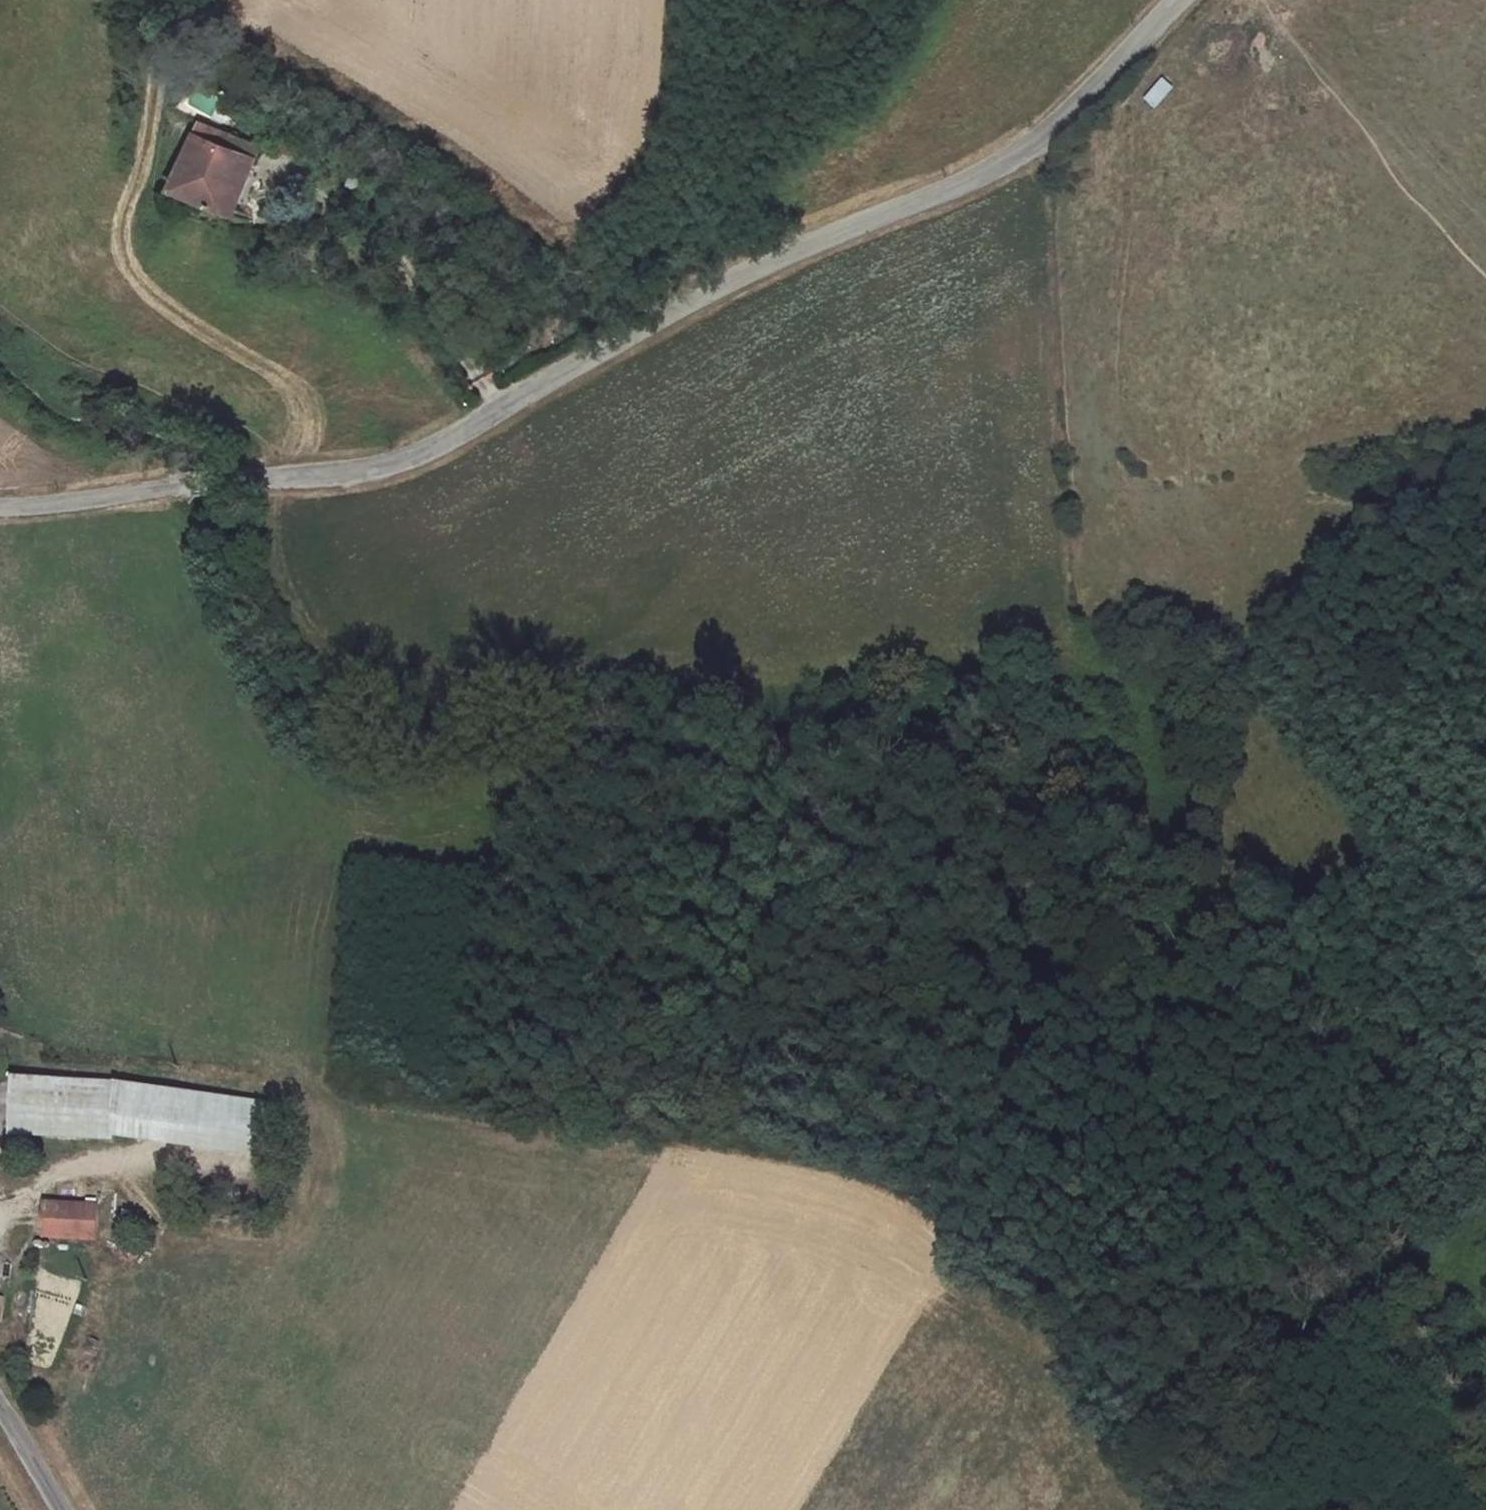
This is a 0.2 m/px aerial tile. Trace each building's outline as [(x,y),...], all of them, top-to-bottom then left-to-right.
[(232,184),(241,162),(217,150),(223,132),(199,120),(169,185),(227,214),(242,188),(232,184)] [(264,151),(223,132),(217,150),(241,162),(254,168),(264,151)] [(119,1086),(15,1081),(15,1109),(116,1116),(119,1086)] [(38,1201),(38,1240),(96,1240),(97,1201),(38,1201)]
